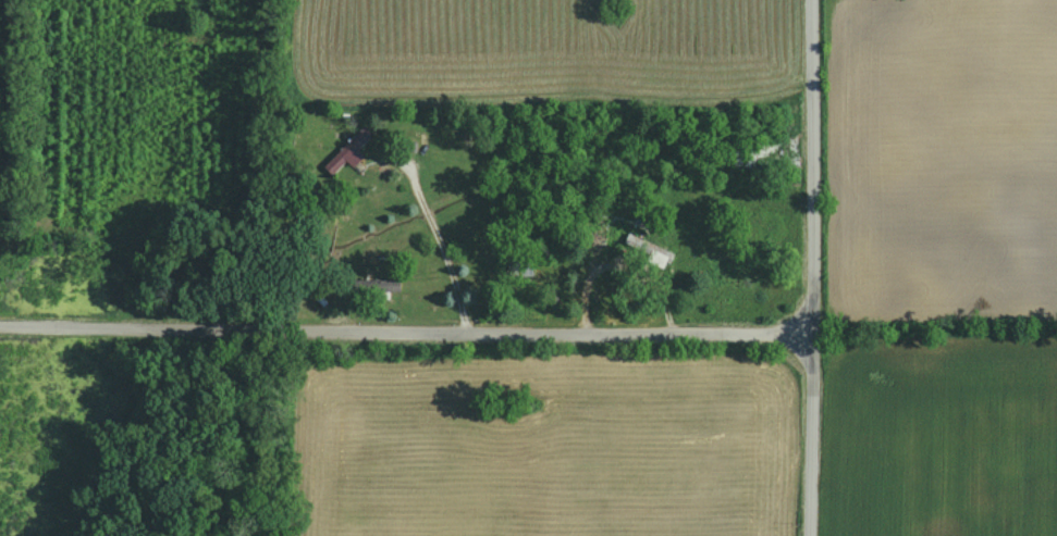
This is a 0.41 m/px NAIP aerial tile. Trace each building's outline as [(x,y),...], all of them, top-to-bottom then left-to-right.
[(362,154),(356,147),(362,142),(356,135),(321,166),(334,179),(362,154)] [(646,256),(671,272),(679,259),(653,244),(646,256)] [(340,294),(401,294),(401,279),(340,280),(340,294)]
